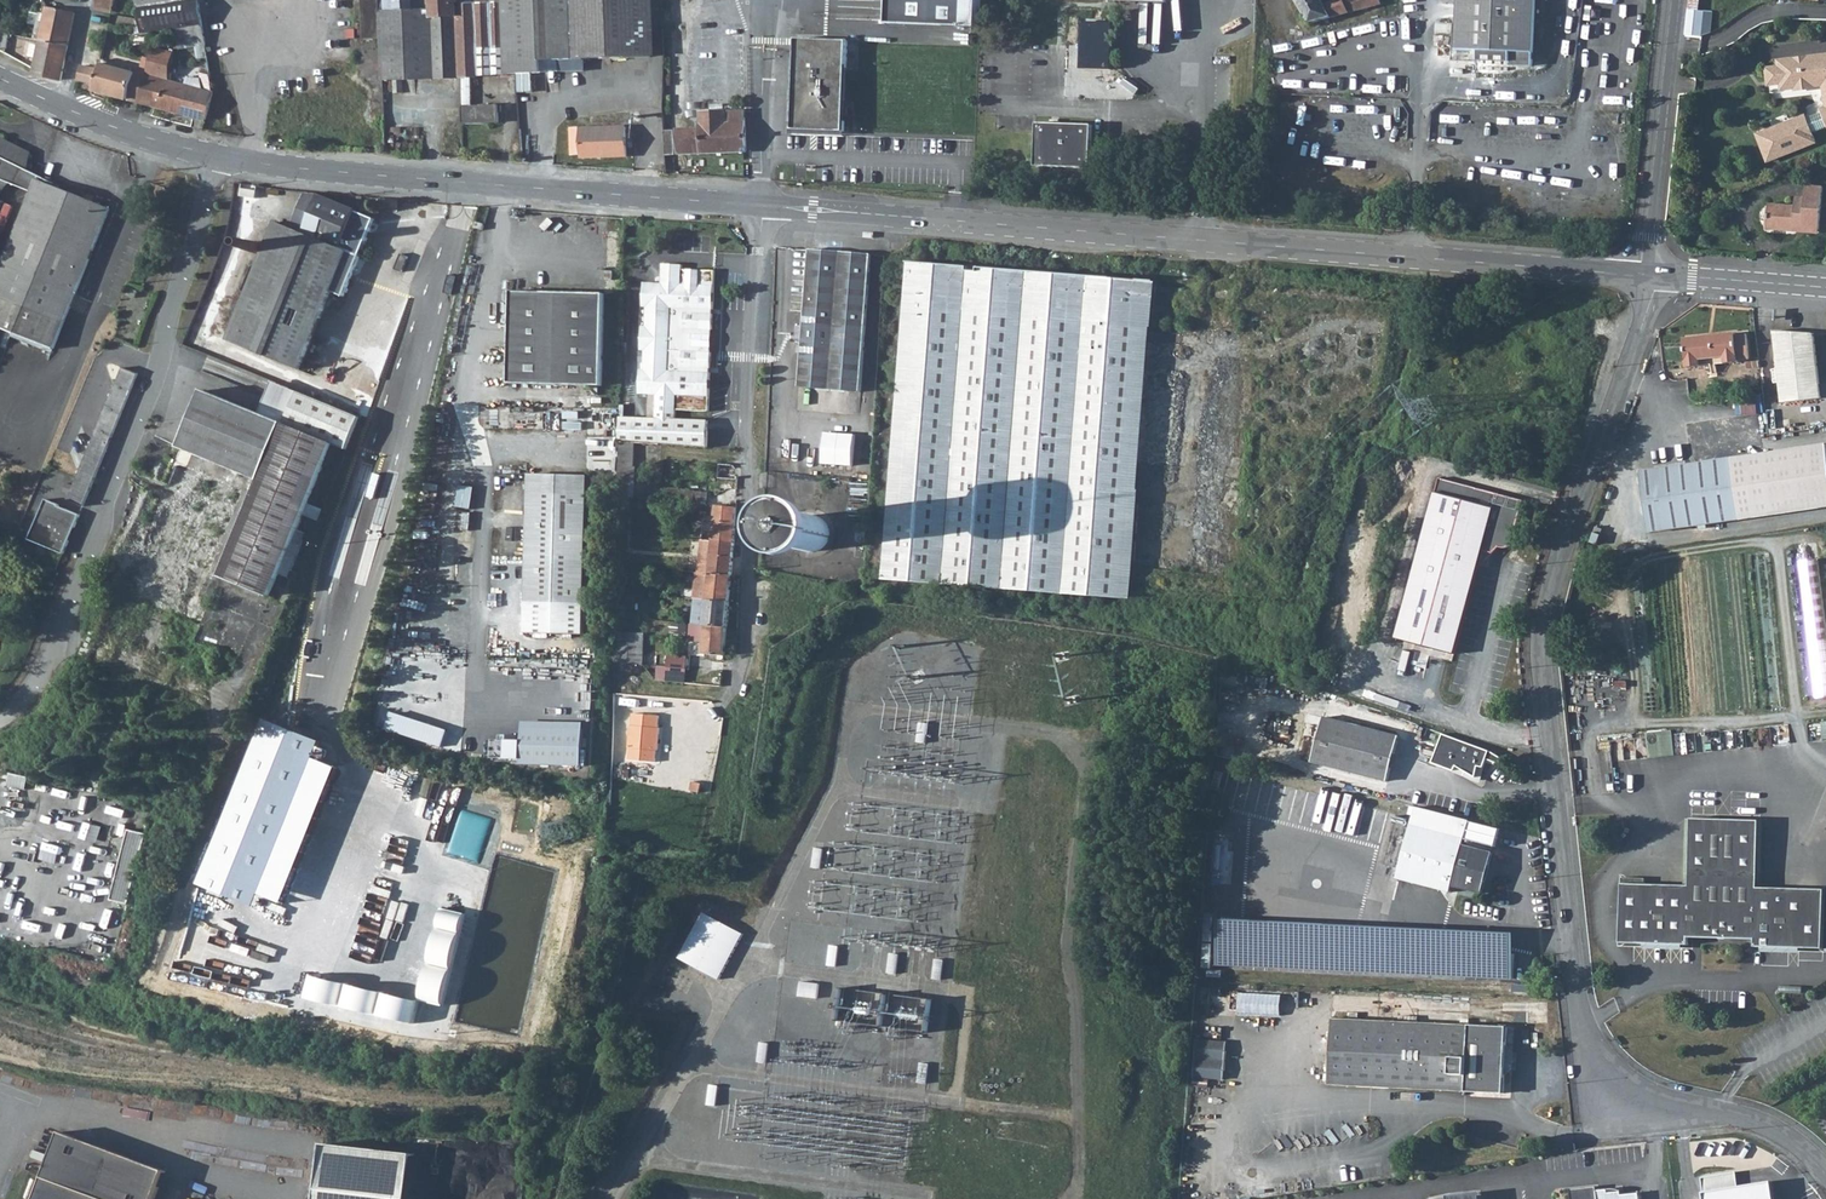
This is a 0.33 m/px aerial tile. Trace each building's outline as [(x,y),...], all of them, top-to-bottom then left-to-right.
[(96,7),(114,10),(116,0),(98,0),(96,7)] [(145,32),(145,33),(161,31),(165,31),(179,29),(204,25),(202,5),(201,0),(140,0),(145,32)] [(381,13),(380,0),(363,0),(364,18),(365,41),(382,41),(381,13)] [(381,13),(382,41),(384,79),(410,78),(507,75),(506,52),(503,4),(503,0),(493,0),(493,4),(459,5),(458,0),(386,0),(387,13),(381,13)] [(503,4),(506,52),(507,75),(516,74),(542,74),(541,62),(575,61),(572,0),(503,0),(503,4)] [(575,61),(650,59),(648,0),(572,0),(575,61)] [(883,19),(973,27),(974,0),(884,0),(883,19)] [(1309,21),(1311,24),(1382,5),(1380,0),(1342,0),(1326,6),(1323,0),(1297,0),(1309,21)] [(1459,12),(1458,26),(1457,52),(1479,53),(1479,64),(1480,63),(1510,65),(1510,68),(1512,68),(1533,69),(1537,0),(1460,0),(1459,12)] [(1687,36),(1702,37),(1703,37),(1706,13),(1699,12),(1700,0),(1691,0),(1687,36)] [(37,69),(36,75),(62,79),(76,12),(49,7),(37,69)] [(204,25),(179,29),(182,48),(185,48),(207,45),(204,25)] [(796,40),(793,130),(844,132),(848,41),(796,40)] [(177,55),(156,48),(149,70),(147,76),(148,76),(142,103),(155,107),(156,107),(159,96),(166,97),(170,82),(177,55)] [(1768,69),(1770,86),(1782,84),(1783,90),(1796,89),(1797,91),(1815,89),(1814,86),(1825,85),(1825,97),(1825,56),(1806,58),(1807,61),(1798,62),(1797,60),(1779,62),(1780,68),(1768,69)] [(100,63),(96,77),(99,78),(95,90),(128,100),(136,73),(100,63)] [(82,65),(79,80),(89,82),(90,78),(93,79),(94,71),(92,70),(93,68),(82,65)] [(136,73),(128,100),(137,102),(142,103),(148,76),(147,76),(136,73)] [(211,75),(201,73),(203,91),(213,94),(212,83),(211,75)] [(159,96),(156,107),(194,118),(201,91),(170,82),(166,97),(159,96)] [(201,91),(194,118),(207,122),(213,94),(203,91),(201,91)] [(500,106),(464,107),(464,124),(500,123),(500,106)] [(1823,110),(1824,113),(1806,120),(1805,117),(1758,136),(1768,162),(1816,144),(1812,134),(1825,129),(1825,109),(1823,110)] [(701,129),(678,131),(680,155),(747,152),(745,111),(701,113),(701,129)] [(1036,124),(1035,167),(1089,169),(1090,126),(1036,124)] [(625,129),(573,130),(574,155),(583,155),(583,159),(627,157),(625,129)] [(673,131),(665,131),(667,155),(675,155),(673,131)] [(5,183),(32,194),(0,277),(0,330),(55,352),(96,245),(110,210),(37,181),(38,177),(22,169),(29,154),(0,139),(0,194),(5,183)] [(168,202),(176,206),(183,189),(174,186),(168,202)] [(1767,229),(1794,231),(1795,227),(1820,230),(1824,188),(1808,186),(1807,198),(1806,211),(1796,210),(1796,206),(1770,204),(1767,229)] [(230,342),(278,362),(299,371),(320,324),(334,292),(345,297),(354,276),(355,273),(377,220),(321,196),(305,231),(281,222),(230,342)] [(242,215),(252,216),(253,201),(244,201),(242,215)] [(812,253),(800,391),(860,396),(868,300),(872,258),(812,253)] [(646,366),(694,352),(704,348),(705,328),(714,328),(714,315),(712,315),(712,309),(715,310),(716,270),(685,268),(685,264),(665,262),(664,281),(646,280),(644,304),(649,305),(648,324),(644,324),(642,349),(647,349),(646,366)] [(1129,536),(1146,319),(1148,283),(909,264),(905,335),(887,582),(1124,600),(1129,536)] [(463,285),(480,288),(482,283),(465,279),(463,285)] [(606,293),(513,291),(511,383),(604,385),(606,293)] [(1823,400),(1816,335),(1779,333),(1780,341),(1776,341),(1783,404),(1823,400)] [(1736,335),(1686,341),(1689,370),(1702,368),(1702,362),(1726,359),(1727,365),(1740,364),(1736,335)] [(693,410),(709,411),(712,372),(709,371),(709,365),(712,366),(713,351),(703,351),(704,348),(694,352),(693,410)] [(633,441),(637,441),(658,444),(674,446),(692,448),(691,446),(693,419),(678,417),(678,410),(693,410),(694,352),(646,366),(646,368),(641,368),(640,392),(651,393),(659,393),(657,416),(650,416),(635,414),(633,441)] [(70,503),(84,509),(88,500),(95,481),(139,375),(125,369),(79,480),(70,503)] [(108,561),(131,570),(127,581),(121,595),(127,598),(200,628),(194,643),(212,650),(235,660),(238,661),(240,655),(242,651),(265,596),(266,595),(271,597),(280,576),(291,548),(293,543),(304,517),(320,523),(325,510),(310,504),(329,457),(334,445),(349,450),(360,420),(300,395),(287,425),(205,392),(182,448),(150,525),(143,543),(119,533),(108,561)] [(650,416),(657,416),(659,393),(651,393),(651,404),(650,413),(650,416)] [(621,439),(633,441),(635,414),(622,413),(621,439)] [(691,446),(692,448),(708,448),(709,420),(693,419),(691,446)] [(855,466),(858,434),(826,431),(824,463),(855,466)] [(620,464),(635,464),(637,441),(633,441),(621,439),(620,464)] [(1643,473),(1652,534),(1747,522),(1825,511),(1825,448),(1643,473)] [(719,480),(737,481),(739,475),(733,466),(720,465),(719,480)] [(591,475),(531,473),(525,632),(585,634),(591,475)] [(1438,478),(1395,639),(1455,655),(1482,551),(1492,554),(1499,548),(1502,549),(1506,549),(1509,548),(1511,546),(1523,502),(1438,478)] [(692,509),(708,511),(710,494),(694,493),(692,509)] [(30,542),(63,556),(80,516),(60,508),(60,506),(47,500),(30,542)] [(724,657),(727,628),(728,628),(731,602),(730,602),(736,534),(737,510),(717,507),(708,600),(707,600),(705,626),(706,626),(703,655),(712,655),(724,657)] [(797,523),(794,529),(794,538),(797,545),(802,549),(807,552),(812,553),(818,552),(823,549),(827,545),(830,539),(831,532),(829,525),(825,520),(820,517),(814,515),(807,516),(802,518),(797,523)] [(867,545),(868,527),(859,526),(858,544),(867,545)] [(280,576),(288,579),(302,547),(293,543),(291,548),(280,576)] [(1800,565),(1818,700),(1825,699),(1825,609),(1820,562),(1800,565)] [(17,598),(6,594),(1,607),(13,611),(17,598)] [(614,662),(644,665),(644,657),(647,635),(615,632),(614,662)] [(667,667),(686,669),(687,657),(668,655),(667,667)] [(661,714),(633,713),(633,725),(631,725),(631,748),(632,748),(631,760),(659,761),(659,749),(661,749),(662,727),(660,726),(661,714)] [(1396,743),(1350,725),(1322,717),(1310,760),(1386,780),(1396,745),(1396,743)] [(585,766),(586,721),(524,720),(523,764),(585,766)] [(211,855),(267,878),(321,743),(265,721),(240,782),(211,855)] [(929,723),(919,721),(916,743),(926,744),(929,723)] [(1398,737),(1350,725),(1396,743),(1398,738),(1398,737)] [(1674,729),(1647,732),(1650,758),(1677,755),(1674,729)] [(1398,738),(1396,743),(1396,745),(1397,745),(1396,747),(1404,749),(1401,760),(1423,765),(1427,749),(1420,747),(1420,746),(1406,742),(1406,740),(1398,738)] [(523,756),(523,739),(494,739),(494,755),(523,756)] [(30,777),(12,772),(9,784),(27,788),(30,777)] [(1416,817),(1414,823),(1431,827),(1433,821),(1416,817)] [(1620,940),(1688,943),(1689,914),(1703,915),(1703,933),(1715,935),(1729,936),(1740,935),(1741,916),(1755,916),(1754,945),(1822,948),(1824,889),(1756,887),(1759,820),(1690,817),(1687,884),(1622,882),(1620,940)] [(1410,823),(1399,867),(1396,877),(1449,892),(1451,885),(1481,893),(1486,874),(1492,852),(1462,844),(1464,838),(1410,823)] [(1476,826),(1473,839),(1498,844),(1500,830),(1476,826)] [(129,830),(112,901),(129,905),(146,834),(129,830)] [(823,849),(813,847),(810,869),(820,870),(823,849)] [(1328,895),(1332,878),(1307,872),(1303,889),(1328,895)] [(367,964),(425,979),(447,890),(388,876),(367,964)] [(743,934),(702,912),(677,958),(719,980),(743,934)] [(1219,966),(1515,979),(1515,971),(1516,955),(1466,952),(1467,947),(1220,935),(1219,966)] [(839,945),(830,944),(828,963),(837,964),(839,945)] [(899,954),(890,952),(887,974),(896,975),(899,954)] [(945,960),(935,958),(932,978),(941,979),(945,960)] [(820,983),(800,980),(797,996),(818,999),(820,983)] [(1533,985),(1514,984),(1514,992),(1533,993),(1533,985)] [(842,988),(839,1022),(930,1030),(933,997),(842,988)] [(1241,991),(1239,1013),(1281,1017),(1282,994),(1241,991)] [(1331,1021),(1328,1087),(1358,1088),(1503,1094),(1505,1027),(1331,1021)] [(769,1043),(760,1042),(759,1047),(757,1062),(767,1063),(769,1043)] [(1223,1043),(1195,1042),(1194,1080),(1222,1081),(1223,1043)] [(930,1062),(920,1061),(917,1082),(928,1084),(930,1062)] [(162,1172),(59,1134),(35,1198),(153,1198),(162,1172)] [(324,1143),(318,1198),(410,1198),(415,1154),(324,1143)] [(1703,1177),(1706,1198),(1777,1198),(1776,1193),(1774,1182),(1738,1187),(1736,1173),(1703,1177)] [(1641,1192),(1623,1194),(1623,1191),(1610,1192),(1609,1189),(1599,1190),(1598,1186),(1571,1188),(1572,1198),(1641,1198),(1641,1192)]
